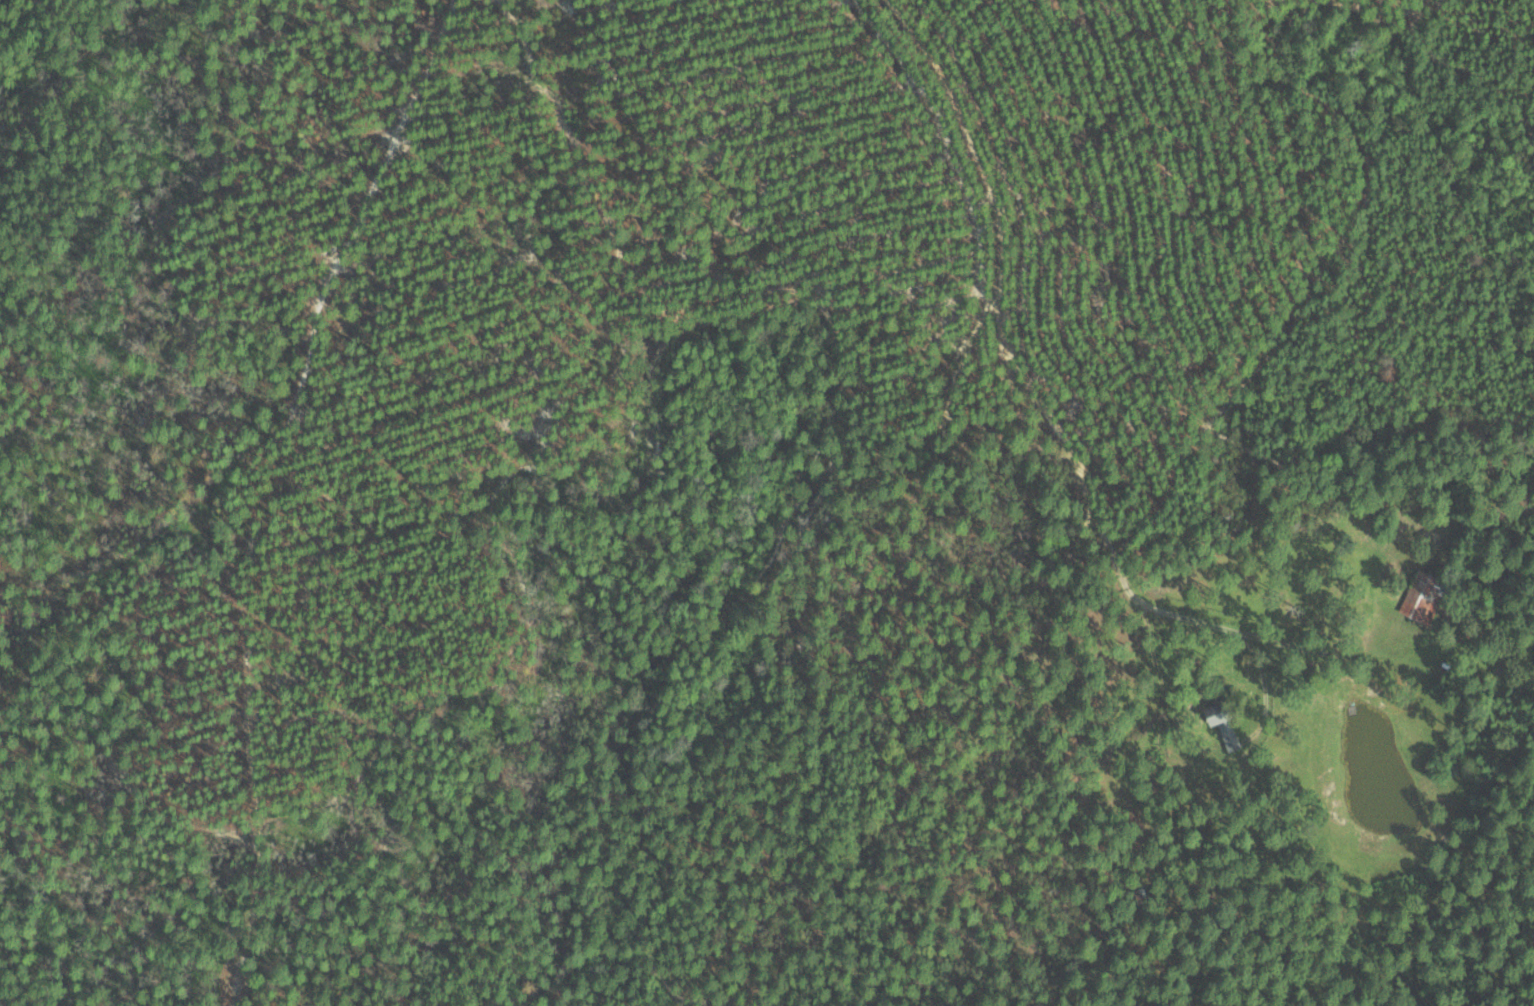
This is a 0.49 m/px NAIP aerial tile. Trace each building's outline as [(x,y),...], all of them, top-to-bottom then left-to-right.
[(1425,627),(1439,606),(1432,601),(1442,586),(1421,572),(1401,602),(1411,608),(1406,615),(1425,627)]
